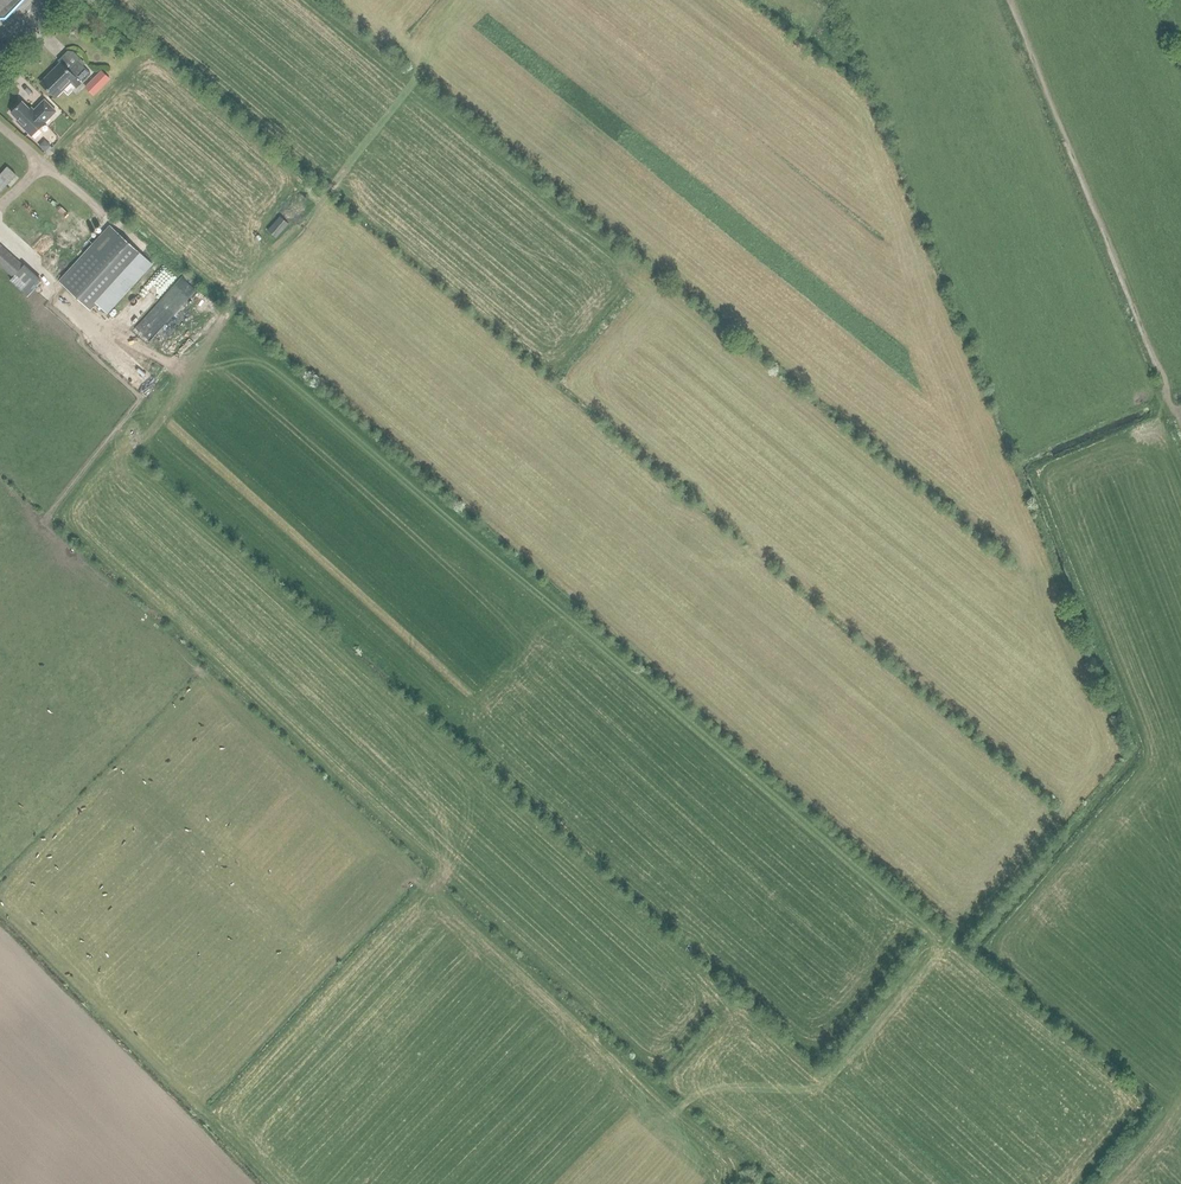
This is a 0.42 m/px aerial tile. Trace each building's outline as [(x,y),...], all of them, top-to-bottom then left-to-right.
[(5,17),(17,4),(17,0),(0,0),(0,17),(5,17)] [(75,88),(89,73),(76,61),(66,70),(59,63),(40,81),(55,96),(69,82),(75,88)] [(101,70),(85,87),(94,96),(110,79),(101,70)] [(33,111),(22,102),(11,113),(17,120),(16,121),(32,136),(56,112),(44,100),(33,111)] [(45,152),(51,146),(44,140),(39,146),(45,152)] [(16,175),(7,167),(0,174),(0,192),(16,175)] [(280,216),(267,230),(276,238),(289,224),(280,216)] [(91,310),(142,254),(110,225),(58,281),(91,310)] [(23,266),(0,245),(0,265),(13,277),(23,266)]
